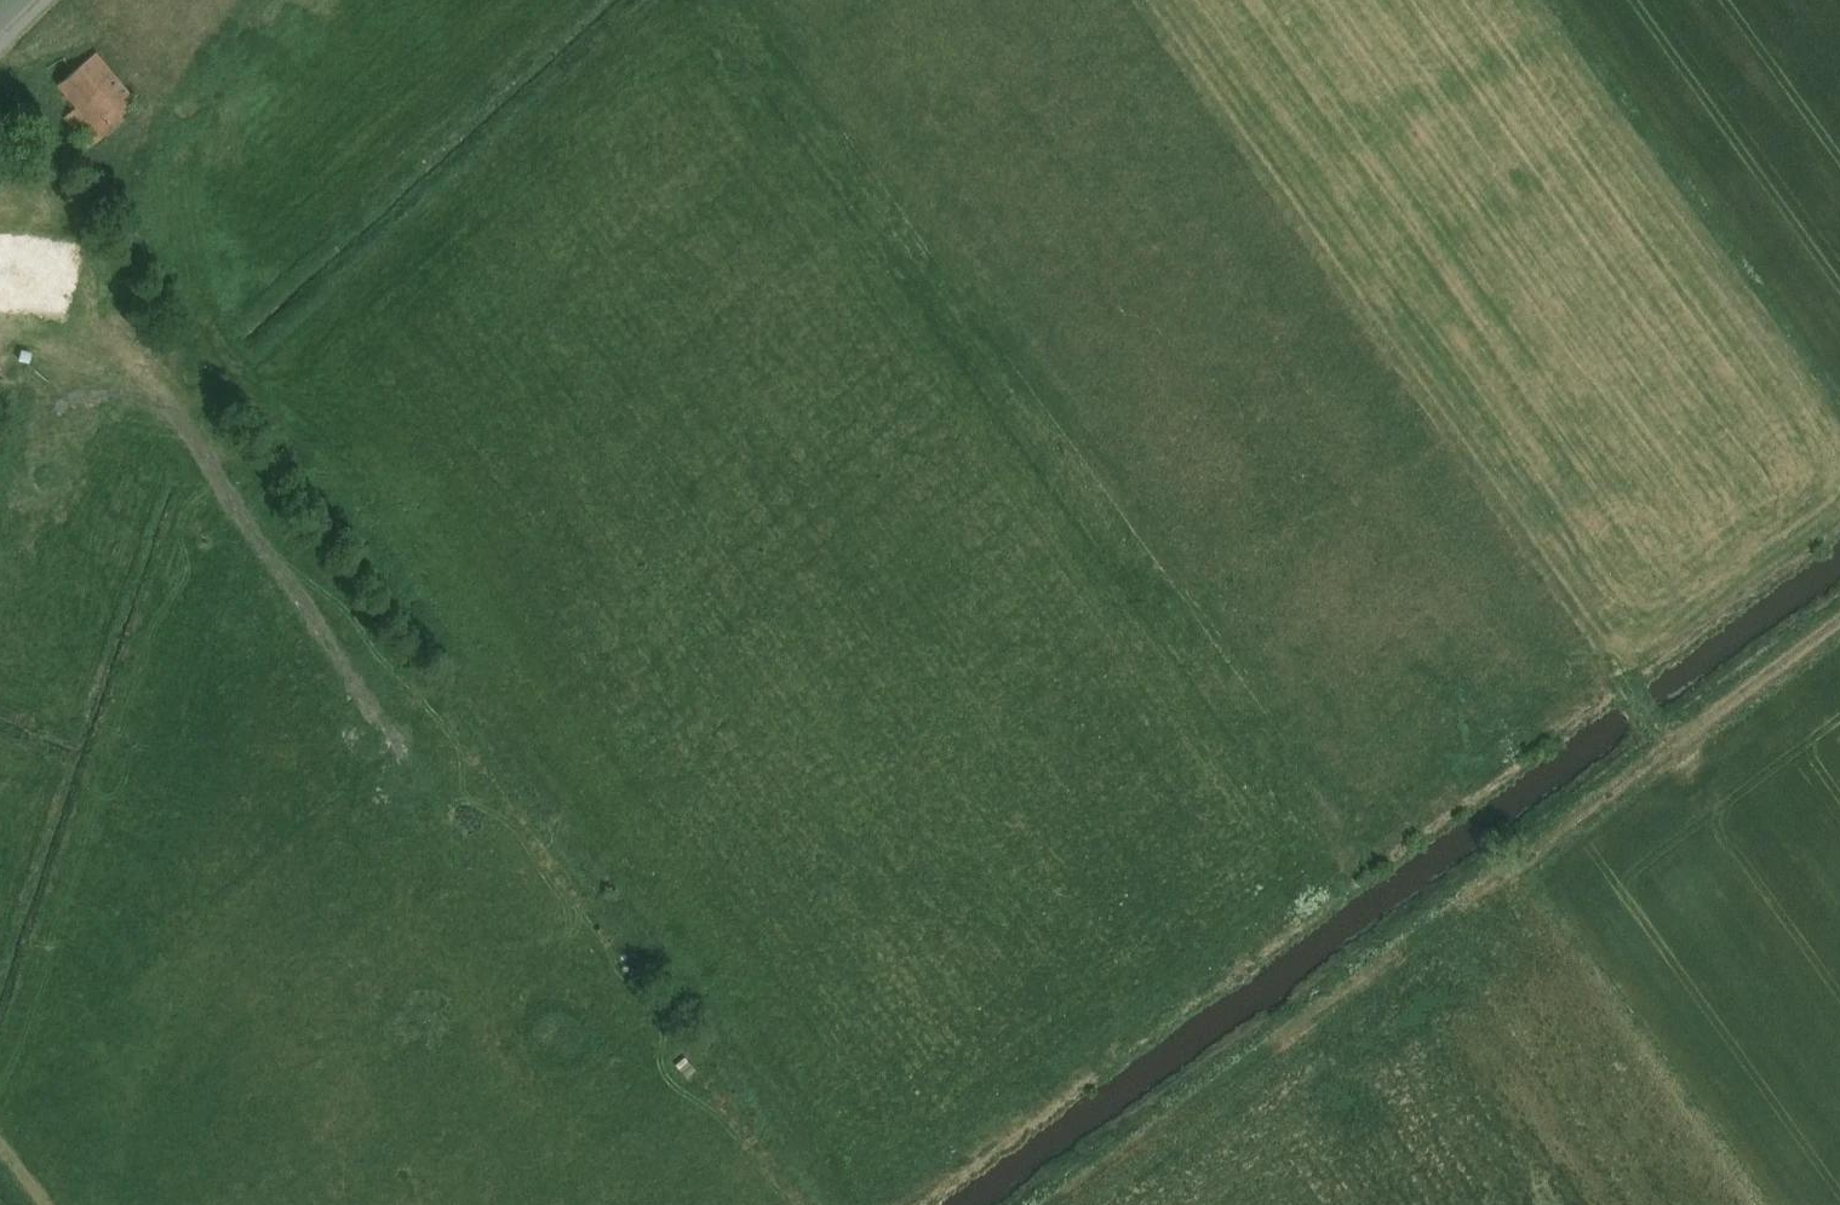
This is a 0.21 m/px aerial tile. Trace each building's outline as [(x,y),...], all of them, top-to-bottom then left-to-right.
[(94,48),(57,80),(77,104),(65,115),(89,143),(139,100),(94,48)]
